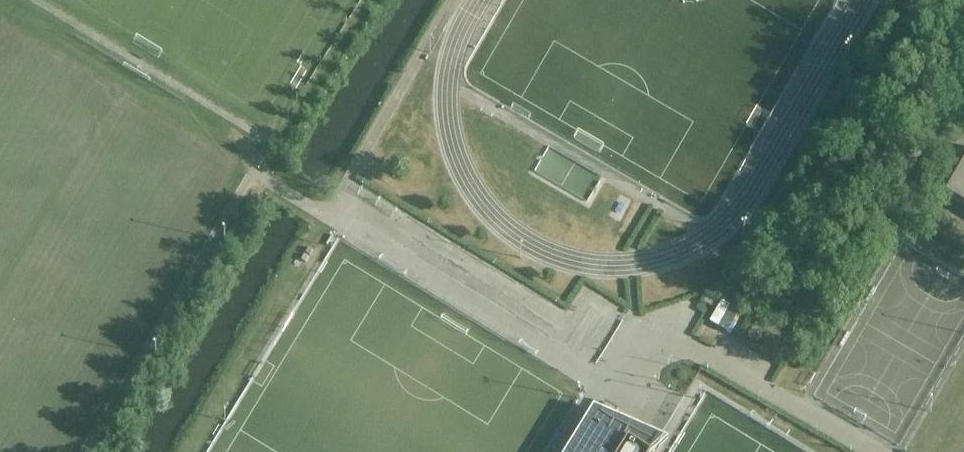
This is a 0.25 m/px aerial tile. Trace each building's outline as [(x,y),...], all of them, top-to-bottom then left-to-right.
[(945,193),(963,205),(963,159),(945,193)] [(668,440),(614,416),(618,409),(605,401),(599,410),(593,407),(566,451),(655,451),(668,440)]
